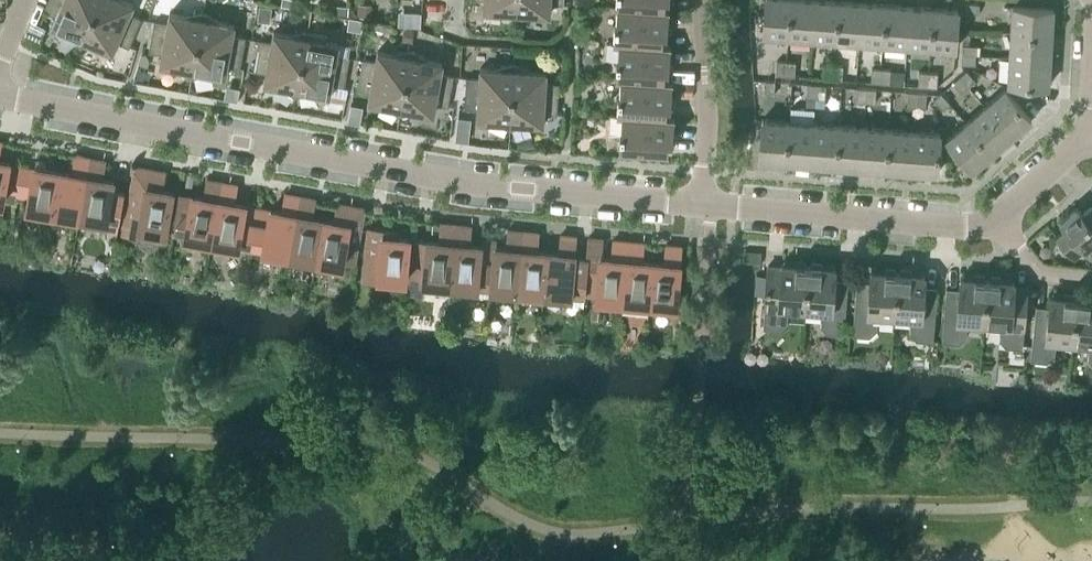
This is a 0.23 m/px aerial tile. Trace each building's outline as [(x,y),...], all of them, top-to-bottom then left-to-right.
[(44,10),(56,15),(52,25),(64,30),(78,43),(79,44),(92,13),(61,0),(53,0),(51,4),(47,2),(44,10)] [(92,13),(98,0),(61,0),(92,13)] [(92,13),(131,30),(134,23),(138,25),(141,17),(129,12),(133,2),(128,0),(98,0),(92,13)] [(484,9),(497,10),(514,17),(516,18),(517,0),(484,0),(484,9)] [(516,18),(518,18),(537,12),(550,13),(550,2),(564,3),(564,0),(517,0),(516,18)] [(617,6),(665,9),(665,8),(665,0),(616,0),(616,6),(617,6)] [(788,35),(791,0),(766,0),(763,33),(788,35)] [(812,37),(815,0),(791,0),(788,35),(812,37)] [(836,39),(839,0),(815,0),(812,37),(836,39)] [(859,41),(862,1),(848,0),(839,0),(836,39),(859,41)] [(859,41),(883,42),(886,3),(862,1),(859,41)] [(965,11),(979,12),(980,3),(966,1),(965,11)] [(883,42),(907,44),(910,5),(886,3),(883,42)] [(1013,4),(1011,31),(1052,33),(1053,7),(1013,4)] [(907,44),(931,46),(934,7),(910,5),(907,44)] [(614,42),(619,42),(663,44),(663,43),(663,32),(667,32),(669,8),(665,8),(665,9),(617,6),(616,23),(615,23),(614,42)] [(934,7),(931,46),(955,48),(958,8),(934,7)] [(154,20),(153,28),(157,29),(156,36),(197,43),(203,11),(201,10),(182,14),(169,11),(167,22),(154,20)] [(203,11),(197,43),(238,51),(240,44),(244,44),(245,36),(232,34),(234,23),(221,21),(205,11),(203,11)] [(92,13),(79,44),(81,45),(101,46),(113,51),(117,41),(129,46),(132,38),(128,36),(131,30),(92,13)] [(258,39),(257,47),(261,48),(260,55),(301,62),(307,30),(305,29),(286,33),(273,30),(271,41),(258,39)] [(307,30),(301,62),(342,70),(344,63),(348,64),(349,55),(336,53),(338,42),(326,40),(309,30),(307,30)] [(1011,31),(1009,56),(1050,58),(1052,33),(1011,31)] [(150,42),(149,50),(162,52),(160,63),(173,65),(189,75),(191,76),(197,43),(156,36),(155,43),(150,42)] [(616,78),(621,78),(621,77),(664,80),(664,79),(665,68),(669,68),(671,44),(663,43),(663,44),(619,42),(618,59),(617,59),(616,78)] [(197,43),(191,76),(193,76),(212,73),(225,75),(227,64),(240,67),(241,58),(237,58),(238,51),(197,43)] [(962,43),(962,53),(976,54),(976,44),(962,43)] [(362,58),(361,66),(365,67),(364,74),(405,81),(411,49),(409,48),(390,52),(377,49),(375,60),(362,58)] [(411,49),(405,81),(446,89),(448,82),(452,82),(453,74),(440,72),(442,61),(430,59),(413,49),(411,49)] [(976,54),(962,53),(961,62),(975,63),(976,54)] [(254,61),(253,69),(266,71),(264,82),(277,84),(293,94),(295,95),(301,62),(260,55),(259,62),(254,61)] [(1050,58),(1009,56),(1008,82),(1049,84),(1050,58)] [(776,73),(785,74),(786,60),(777,59),(776,73)] [(786,60),(785,74),(795,75),(796,61),(786,60)] [(301,62),(295,95),(297,95),(316,92),(329,94),(331,83),(344,86),(345,77),(341,77),(342,70),(301,62)] [(466,76),(466,85),(470,85),(470,92),(511,95),(513,62),(512,62),(493,67),(480,66),(479,77),(466,76)] [(513,62),(511,95),(553,97),(554,90),(558,90),(559,82),(545,81),(546,70),(533,70),(515,62),(513,62)] [(823,77),(833,78),(834,64),(825,63),(823,77)] [(834,64),(833,78),(842,78),(843,64),(834,64)] [(871,81),(880,81),(881,67),(872,66),(871,81)] [(881,67),(880,81),(890,82),(891,68),(881,67)] [(967,69),(959,75),(969,86),(976,80),(967,69)] [(919,70),(918,84),(928,85),(929,71),(919,70)] [(929,71),(928,85),(937,86),(938,72),(929,71)] [(358,80),(357,88),(370,90),(368,101),(381,103),(397,113),(399,114),(405,81),(364,74),(363,81),(358,80)] [(959,75),(952,81),(962,92),(969,86),(959,75)] [(617,114),(623,114),(623,113),(666,116),(666,115),(667,104),(671,104),(672,80),(664,79),(664,80),(621,77),(621,78),(620,95),(618,95),(617,114)] [(764,93),(774,94),(775,80),(766,79),(764,93)] [(405,81),(399,114),(401,114),(420,111),(433,113),(435,102),(448,105),(449,96),(445,96),(446,89),(405,81)] [(806,96),(816,97),(817,83),(807,82),(806,96)] [(817,83),(816,97),(825,98),(826,84),(817,83)] [(856,100),(866,101),(867,87),(857,86),(856,100)] [(867,87),(866,101),(875,102),(876,88),(867,87)] [(1005,87),(985,104),(1012,135),(1032,118),(1005,87)] [(907,104),(916,105),(917,91),(908,90),(907,104)] [(917,91),(916,105),(926,106),(927,92),(917,91)] [(465,99),(464,107),(478,108),(477,119),(490,120),(508,127),(509,128),(511,95),(470,92),(469,99),(465,99)] [(933,98),(943,109),(950,102),(941,92),(933,98)] [(511,95),(509,128),(511,128),(530,122),(543,123),(544,112),(557,113),(557,104),(553,104),(553,97),(511,95)] [(985,104),(966,121),(993,152),(1012,135),(985,104)] [(623,114),(617,114),(609,113),(608,134),(620,134),(619,150),(668,153),(669,140),(673,140),(674,116),(666,115),(666,116),(623,113),(623,114)] [(759,159),(786,161),(789,120),(763,118),(759,159)] [(786,161),(811,163),(814,122),(789,120),(786,161)] [(993,152),(966,121),(946,138),(973,169),(993,152)] [(811,163),(836,165),(839,124),(814,122),(811,163)] [(836,165),(861,166),(864,126),(839,124),(836,165)] [(861,166),(886,168),(889,128),(864,126),(861,166)] [(886,168),(911,170),(914,129),(889,128),(886,168)] [(914,129),(911,170),(937,172),(940,131),(914,129)] [(52,219),(78,224),(90,157),(75,154),(74,164),(76,167),(78,167),(77,173),(61,170),(52,219)] [(90,157),(78,224),(104,228),(106,217),(107,218),(107,216),(119,218),(124,191),(112,188),(114,180),(97,177),(98,171),(100,171),(103,169),(105,159),(90,157)] [(16,193),(21,165),(9,162),(9,161),(0,159),(0,206),(1,198),(15,201),(16,193)] [(26,214),(52,219),(61,170),(34,165),(34,167),(21,165),(16,193),(28,196),(27,203),(28,203),(26,214)] [(163,180),(164,170),(135,165),(122,232),(163,239),(165,229),(166,229),(173,190),(172,190),(156,188),(157,182),(159,182),(163,180)] [(178,201),(173,228),(185,230),(185,232),(186,232),(184,243),(210,248),(222,181),(207,178),(205,188),(208,191),(210,192),(209,197),(192,194),(180,192),(178,201)] [(222,181),(210,248),(235,253),(237,242),(251,244),(258,206),(228,201),(229,195),(231,196),(235,193),(237,184),(222,181)] [(258,206),(251,244),(264,247),(262,257),(288,262),(300,195),(285,193),(283,202),(286,206),(288,206),(287,212),(258,206)] [(300,195),(288,262),(314,267),(323,218),(306,215),(307,210),(309,210),(313,208),(315,198),(300,195)] [(323,218),(314,267),(339,272),(341,261),(342,261),(343,259),(355,261),(365,207),(337,202),(335,212),(338,215),(340,216),(339,221),(323,218)] [(1056,235),(1074,256),(1084,248),(1091,256),(1091,255),(1091,205),(1083,213),(1076,206),(1060,219),(1066,226),(1056,235)] [(424,289),(449,291),(456,223),(441,222),(440,232),(443,235),(445,235),(444,241),(427,239),(427,241),(414,240),(409,290),(423,292),(424,289)] [(449,291),(491,295),(494,260),(479,259),(481,244),(480,244),(464,243),(465,237),(467,237),(470,235),(471,225),(456,223),(449,291)] [(368,227),(363,278),(378,280),(379,273),(404,276),(406,276),(409,237),(408,237),(392,236),(393,230),(368,227)] [(491,295),(517,298),(523,230),(508,229),(508,238),(510,242),(513,242),(512,247),(496,246),(497,240),(481,238),(480,244),(481,244),(479,259),(494,260),(491,295)] [(517,298),(543,300),(548,251),(531,249),(532,244),(534,244),(537,241),(538,231),(523,230),(517,298)] [(582,304),(584,293),(587,256),(575,255),(575,254),(574,253),(576,235),(561,234),(560,243),(563,247),(565,247),(565,252),(548,251),(543,300),(582,304)] [(596,305),(622,308),(629,240),(614,239),(613,248),(616,252),(618,252),(617,258),(601,256),(603,238),(589,236),(587,256),(584,293),(596,294),(596,295),(597,295),(596,305)] [(622,308),(648,310),(653,261),(637,259),(637,254),(639,254),(643,251),(644,242),(629,240),(622,308)] [(653,261),(648,310),(674,313),(676,302),(680,264),(679,264),(681,245),(666,244),(665,253),(668,257),(670,257),(670,263),(653,261)] [(789,308),(805,309),(809,265),(806,265),(806,261),(796,260),(796,264),(781,263),(781,274),(767,273),(763,327),(780,328),(787,322),(789,308)] [(809,265),(805,309),(822,310),(821,324),(827,332),(844,333),(848,279),(835,278),(836,267),(822,266),(822,262),(812,261),(812,265),(809,265)] [(878,314),(895,316),(898,272),(895,272),(895,268),(885,267),(885,271),(871,270),(870,281),(857,280),(853,334),(869,335),(877,329),(878,314)] [(898,272),(895,316),(911,317),(910,331),(917,339),(933,340),(937,286),(924,285),(925,274),(911,273),(911,269),(901,268),(901,272),(898,272)] [(968,321),(984,323),(987,279),(984,279),(985,275),(975,274),(974,278),(960,277),(959,288),(946,287),(942,341),(959,342),(966,336),(968,321)] [(987,279),(984,323),(1001,324),(1000,338),(1006,346),(1023,347),(1027,293),(1014,292),(1015,281),(1000,280),(1001,276),(991,275),(990,279),(987,279)] [(1056,340),(1073,342),(1077,298),(1074,298),(1075,294),(1065,293),(1064,297),(1050,295),(1049,306),(1036,305),(1030,359),(1047,360),(1055,354),(1056,340)] [(1073,342),(1089,343),(1088,358),(1091,362),(1091,299),(1090,299),(1091,295),(1081,294),(1080,298),(1077,298),(1073,342)]
